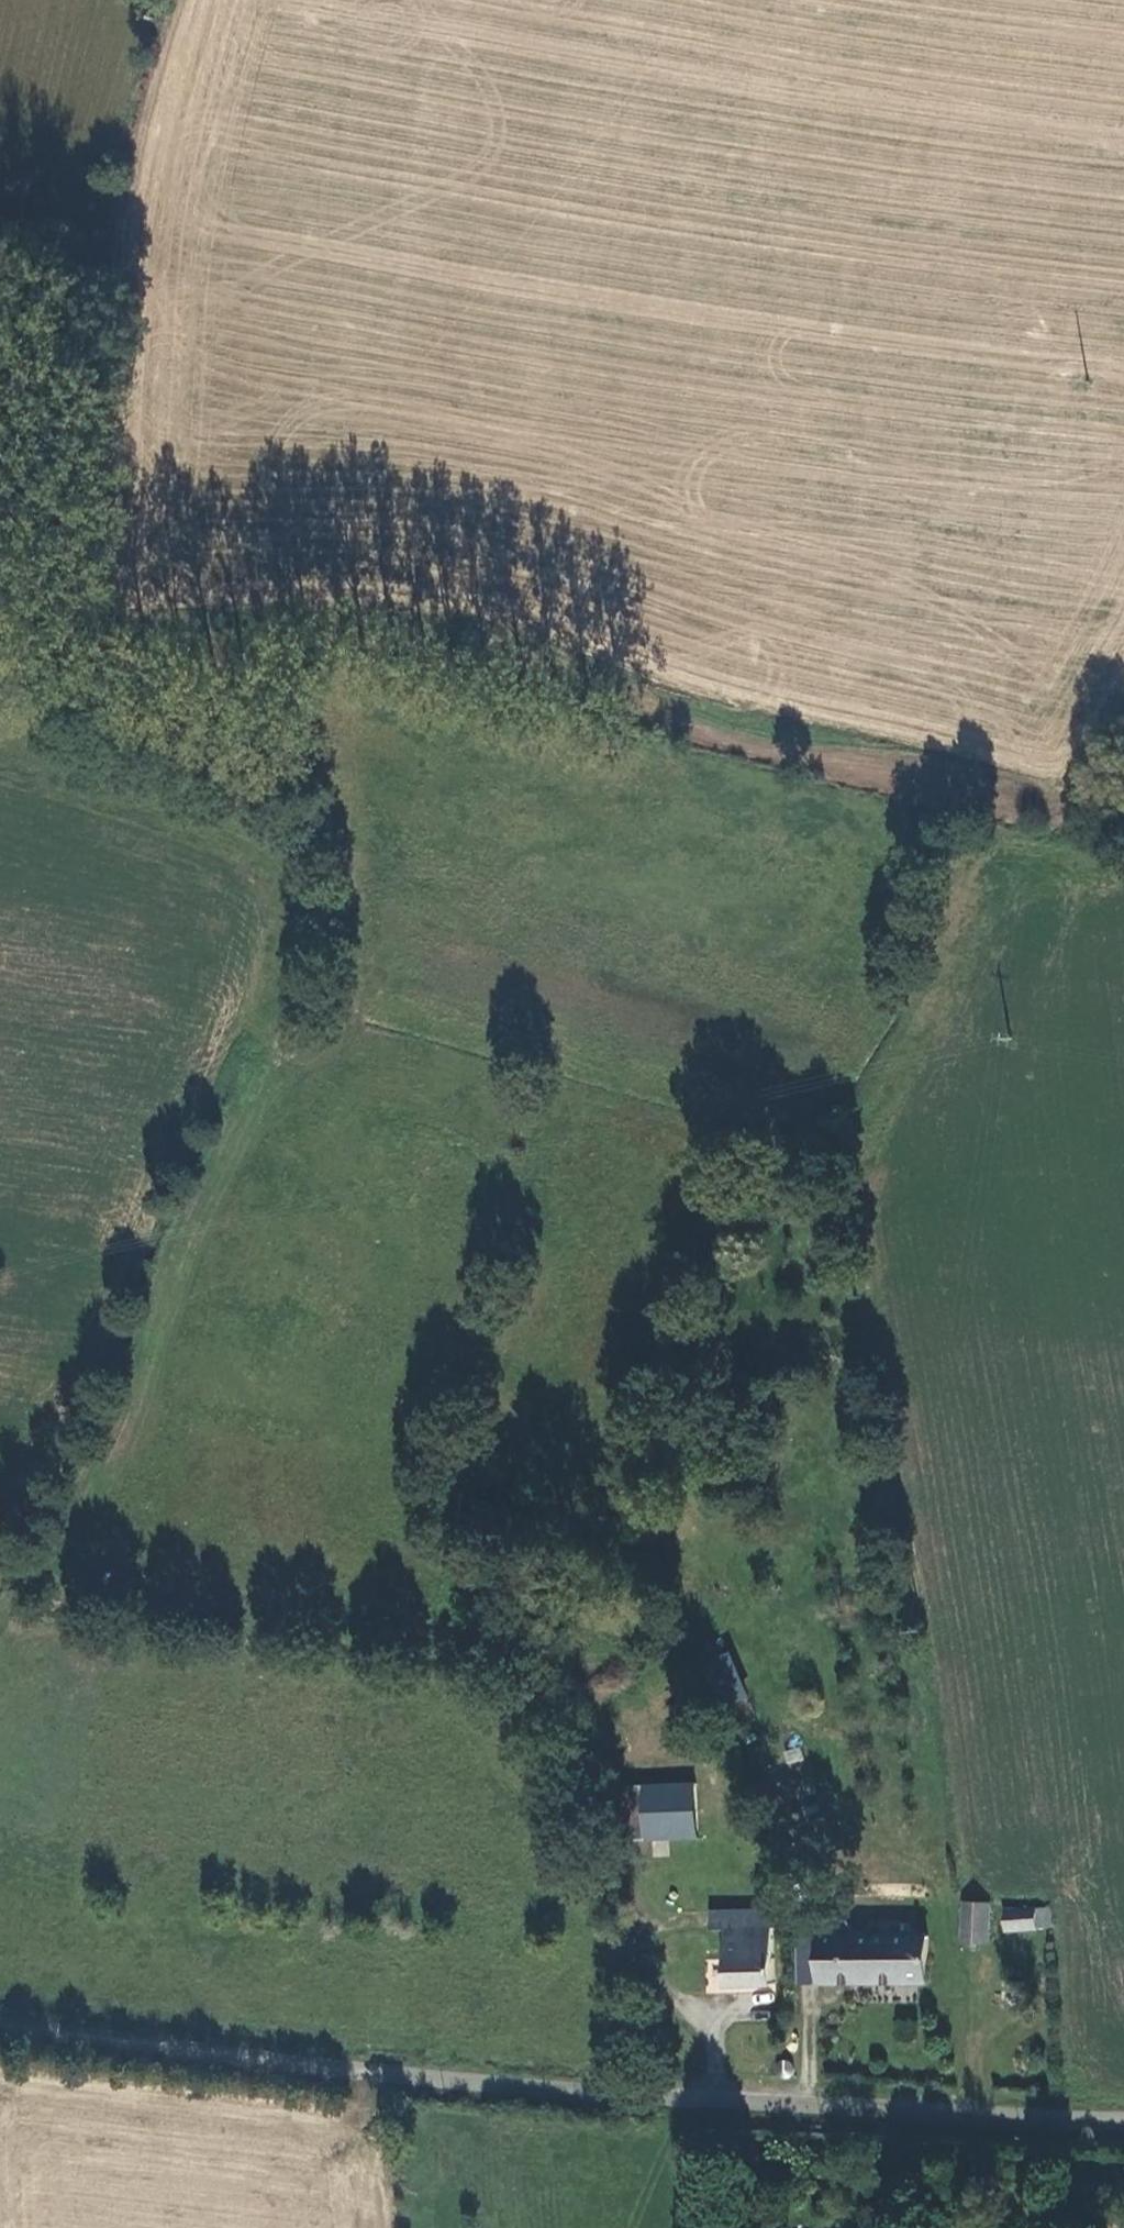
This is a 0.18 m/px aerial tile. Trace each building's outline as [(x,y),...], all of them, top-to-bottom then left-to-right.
[(725,1709),(745,1702),(729,1653),(709,1660),(725,1709)] [(698,1836),(694,1783),(638,1788),(624,1789),(628,1842),(698,1836)] [(990,1934),(991,1903),(964,1903),(963,1934),(990,1934)] [(715,1927),(727,1928),(727,1926),(737,1926),(738,1909),(715,1909),(715,1927)] [(774,1983),(774,1927),(765,1927),(763,1927),(763,1909),(738,1909),(737,1926),(727,1926),(727,1928),(727,1983),(774,1983)] [(774,1909),(763,1909),(763,1927),(765,1927),(774,1927),(774,1909)] [(1008,1933),(1052,1933),(1050,1914),(1007,1913),(1008,1933)] [(929,1985),(929,1939),(820,1939),(823,1985),(929,1985)] [(779,2058),(778,2072),(791,2073),(792,2059),(779,2058)]
